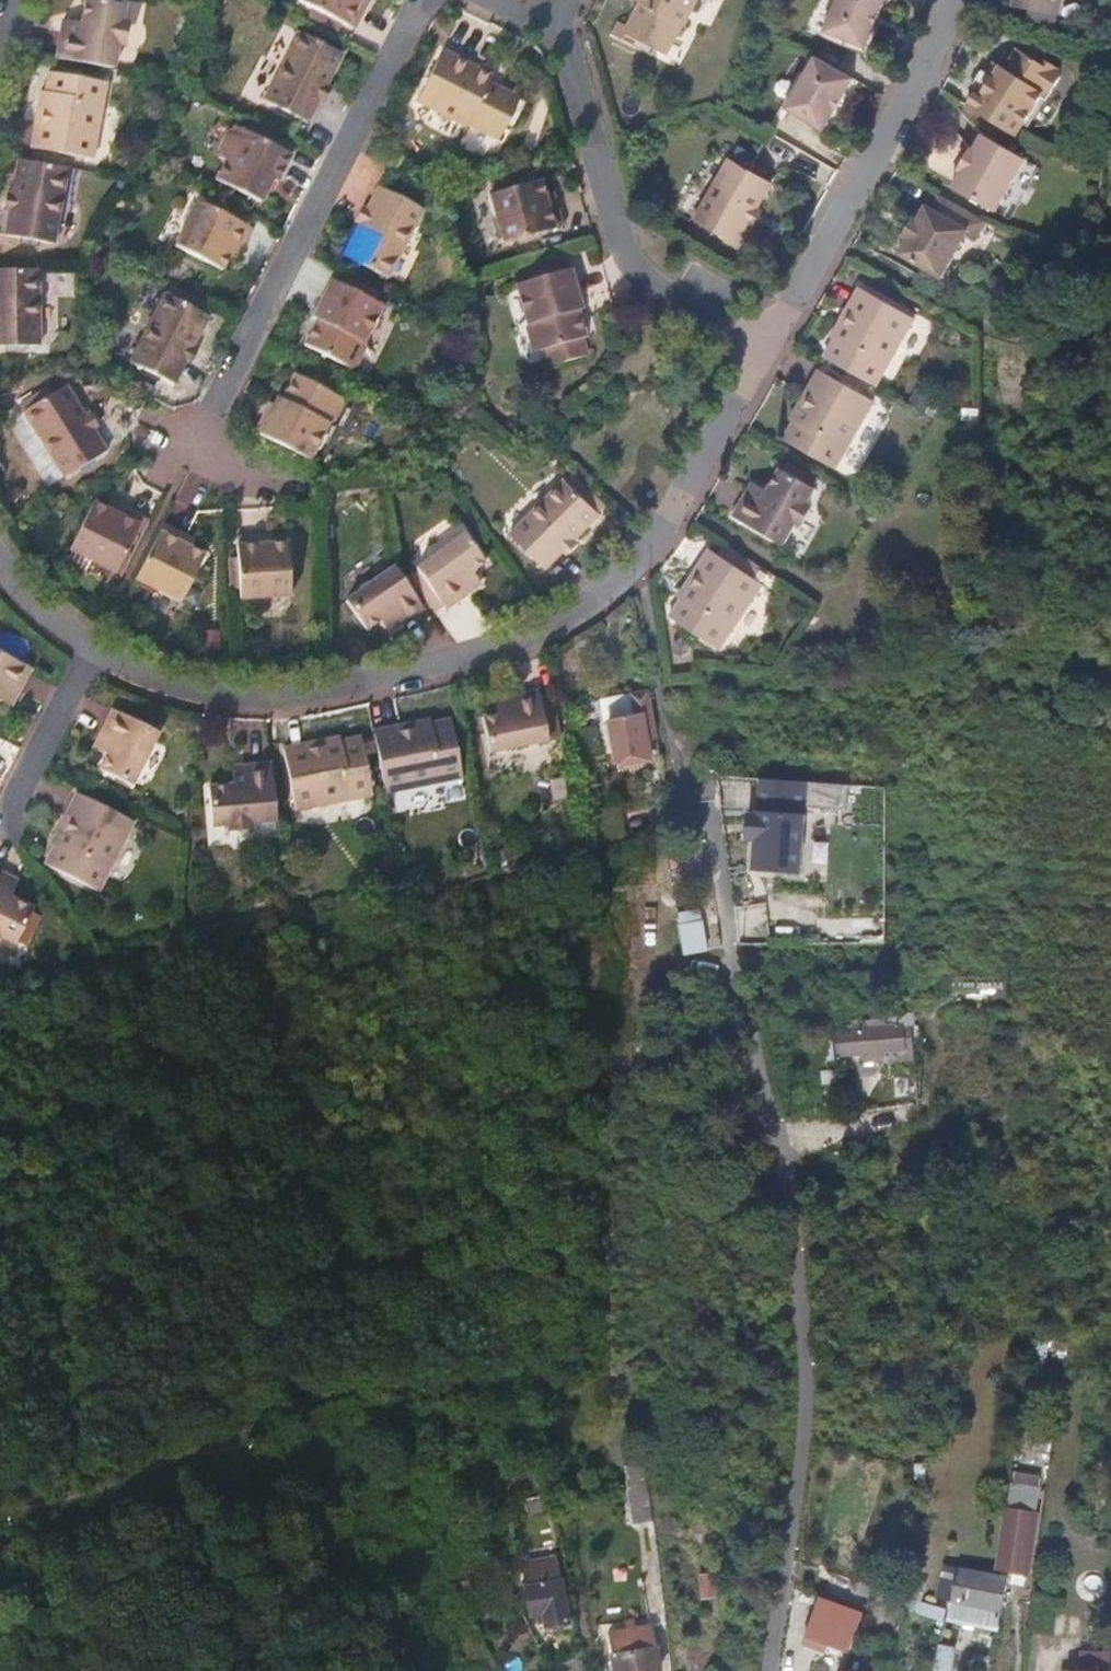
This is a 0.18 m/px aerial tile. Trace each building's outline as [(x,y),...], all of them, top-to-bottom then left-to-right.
[(57,61),(114,71),(119,46),(126,41),(128,32),(123,23),(125,6),(89,0),(86,0),(81,24),(71,22),(69,33),(63,32),(57,61)] [(300,1),(356,30),(369,7),(361,2),(362,0),(300,0),(300,1)] [(635,3),(643,8),(631,31),(621,26),(614,38),(638,50),(641,44),(666,57),(683,27),(687,29),(702,0),(637,0),(635,3)] [(884,0),(839,0),(826,34),(865,50),(884,0)] [(1013,8),(1059,16),(1062,0),(1015,0),(1013,8)] [(65,21),(63,32),(69,33),(71,22),(65,21)] [(307,125),(318,102),(326,87),(343,55),(300,33),(264,103),(307,125)] [(977,93),(967,110),(1019,138),(1045,93),(1053,91),(1062,76),(1058,66),(1038,56),(1035,60),(1014,49),(1002,69),(998,67),(990,78),(981,73),(971,89),(977,93)] [(493,78),(443,52),(417,103),(467,129),(469,125),(499,140),(513,115),(520,117),(531,94),(518,87),(513,97),(490,86),(493,78)] [(823,131),(852,81),(815,60),(786,110),(823,131)] [(92,160),(107,85),(51,74),(46,92),(41,91),(30,148),(92,160)] [(326,87),(318,102),(324,105),(332,90),(326,87)] [(271,181),(277,183),(290,157),(276,148),(279,141),(256,128),(250,136),(235,128),(234,133),(227,134),(218,149),(221,156),(220,161),(224,164),(215,181),(260,204),(265,193),(271,181)] [(997,215),(1026,162),(985,139),(976,154),(973,152),(961,175),(964,176),(956,192),(997,215)] [(68,171),(20,162),(15,187),(12,204),(5,238),(54,247),(68,171)] [(737,249),(749,227),(757,214),(773,187),(731,163),(696,224),(737,249)] [(566,228),(559,203),(550,206),(547,196),(543,180),(491,194),(505,244),(566,228)] [(271,195),(277,183),(271,181),(265,193),(271,195)] [(12,204),(15,187),(9,186),(6,202),(12,204)] [(381,188),(369,210),(362,225),(345,258),(389,281),(425,211),(381,188)] [(550,206),(559,203),(556,194),(547,196),(550,206)] [(209,198),(205,206),(212,210),(217,202),(209,198)] [(987,228),(938,198),(930,211),(927,209),(917,224),(913,221),(902,239),(907,242),(898,256),(941,281),(969,236),(979,242),(987,228)] [(232,252),(240,255),(253,231),(239,224),(231,219),(235,211),(217,202),(212,210),(205,206),(197,202),(174,247),(221,272),(228,260),(232,252)] [(362,225),(369,210),(363,207),(355,221),(362,225)] [(231,219),(239,224),(242,215),(235,211),(231,219)] [(757,214),(749,227),(757,232),(765,219),(757,214)] [(236,263),(240,255),(232,252),(228,260),(236,263)] [(560,348),(564,364),(590,357),(586,340),(590,338),(584,312),(589,310),(576,269),(522,285),(533,324),(529,330),(533,347),(543,352),(546,352),(560,348)] [(0,271),(0,349),(39,348),(39,271),(0,271)] [(359,294),(363,286),(348,278),(343,286),(334,280),(313,319),(317,321),(305,345),(352,369),(358,367),(366,351),(365,345),(366,341),(383,305),(377,303),(359,294)] [(381,295),(363,286),(359,294),(377,303),(381,295)] [(824,359),(875,389),(914,322),(860,290),(846,313),(851,316),(845,324),(841,322),(830,339),(835,341),(824,359)] [(174,385),(186,363),(193,349),(209,318),(200,313),(203,306),(176,292),(172,299),(166,296),(131,364),(174,385)] [(851,316),(846,313),(841,322),(845,324),(851,316)] [(551,368),(564,364),(560,348),(546,352),(551,368)] [(193,349),(186,363),(191,366),(198,352),(193,349)] [(311,371),(307,379),(314,383),(318,374),(311,371)] [(341,396),(331,392),(325,389),(329,380),(318,374),(314,383),(307,379),(294,373),(282,400),(278,398),(273,406),(269,403),(254,432),(310,460),(328,423),(335,421),(343,404),(341,396)] [(819,373),(805,396),(810,399),(804,406),(800,404),(789,421),(793,422),(781,441),(833,471),(871,405),(819,373)] [(325,389),(331,392),(335,383),(329,380),(325,389)] [(103,453),(90,431),(82,417),(64,387),(21,412),(61,479),(103,453)] [(810,399),(805,396),(800,404),(804,406),(810,399)] [(82,417),(90,431),(95,428),(87,415),(82,417)] [(791,478),(796,471),(788,466),(783,474),(791,478)] [(754,498),(747,494),(732,520),(783,549),(795,527),(801,526),(808,515),(806,508),(816,492),(814,491),(818,483),(796,471),(791,478),(783,474),(780,473),(768,494),(760,489),(754,498)] [(572,479),(566,485),(568,487),(575,482),(572,479)] [(562,553),(571,544),(598,517),(596,515),(594,512),(599,506),(575,482),(568,487),(566,485),(563,483),(509,538),(544,572),(562,553)] [(752,485),(747,494),(754,498),(760,489),(752,485)] [(68,549),(114,572),(142,516),(119,504),(115,512),(92,501),(68,549)] [(594,512),(596,515),(602,509),(599,506),(594,512)] [(114,572),(121,576),(131,556),(149,519),(142,516),(114,572)] [(153,544),(134,579),(178,602),(202,557),(189,549),(180,544),(185,535),(163,524),(153,544)] [(442,605),(470,583),(467,580),(475,574),(469,568),(482,558),(460,530),(415,565),(415,566),(406,574),(432,607),(439,602),(442,605)] [(180,544),(189,549),(193,540),(185,535),(180,544)] [(263,544),(273,544),(273,535),(263,536),(263,544)] [(290,544),(273,544),(263,544),(263,536),(237,537),(237,559),(229,560),(230,592),(240,592),(241,601),(291,598),(290,544)] [(575,548),(571,544),(562,553),(566,558),(575,548)] [(760,572),(721,548),(714,559),(753,584),(760,572)] [(707,554),(693,576),(698,579),(692,586),(688,583),(677,600),(679,602),(669,619),(719,652),(760,589),(753,584),(714,559),(707,554)] [(398,625),(423,607),(403,580),(394,568),(391,566),(344,601),(366,630),(372,626),(378,633),(386,627),(390,631),(398,625)] [(467,580),(470,583),(477,578),(475,574),(467,580)] [(698,579),(693,576),(688,583),(692,586),(698,579)] [(202,627),(200,645),(220,648),(222,630),(202,627)] [(381,638),(390,631),(386,627),(378,633),(381,638)] [(14,698),(30,667),(0,651),(0,701),(4,703),(8,695),(14,698)] [(650,710),(647,693),(629,697),(633,718),(606,723),(612,752),(618,752),(623,772),(645,768),(643,762),(651,761),(649,743),(656,742),(650,710)] [(9,706),(14,698),(8,695),(4,703),(9,706)] [(504,707),(496,709),(498,717),(480,721),(488,756),(546,745),(545,740),(556,737),(549,700),(538,702),(537,695),(503,702),(504,707)] [(633,718),(629,697),(601,702),(606,723),(633,718)] [(102,743),(97,751),(104,755),(96,770),(129,786),(156,732),(111,709),(96,739),(102,743)] [(400,726),(372,731),(384,794),(463,779),(452,721),(429,724),(428,721),(410,724),(411,730),(403,732),(400,726)] [(410,724),(400,726),(403,732),(411,730),(410,724)] [(596,727),(566,733),(572,764),(601,757),(596,727)] [(311,748),(311,743),(283,749),(294,811),(373,796),(362,737),(341,741),(340,737),(320,741),(321,747),(311,748)] [(92,748),(97,751),(102,743),(96,739),(92,748)] [(248,822),(274,820),(269,763),(241,766),(242,774),(230,775),(231,785),(206,787),(209,824),(226,823),(231,829),(244,828),(248,822)] [(242,774),(241,766),(229,766),(230,775),(242,774)] [(391,795),(395,814),(465,799),(461,780),(391,795)] [(809,786),(760,782),(758,811),(751,811),(749,841),(756,842),(754,870),(802,873),(809,786)] [(75,791),(62,815),(70,818),(64,828),(57,825),(48,844),(52,846),(43,863),(98,892),(132,821),(75,791)] [(70,818),(62,815),(57,825),(64,828),(70,818)] [(818,862),(806,861),(806,882),(847,884),(847,860),(818,859),(818,862)] [(18,890),(9,884),(12,877),(0,871),(0,940),(3,938),(18,945),(36,910),(14,898),(18,890)] [(9,884),(18,890),(22,882),(12,877),(9,884)] [(742,934),(763,933),(763,907),(741,907),(742,934)] [(691,926),(694,951),(707,949),(703,924),(691,926)] [(901,1065),(915,1064),(914,1051),(913,1027),(838,1033),(841,1062),(860,1061),(900,1058),(901,1065)] [(652,1520),(645,1466),(625,1468),(631,1521),(652,1520)] [(1009,1511),(1000,1574),(1028,1578),(1040,1491),(1014,1487),(1011,1511),(1009,1511)] [(568,1626),(554,1558),(519,1564),(530,1620),(540,1619),(542,1630),(568,1626)] [(954,1587),(959,1571),(946,1568),(939,1599),(951,1601),(954,1587)] [(715,1570),(699,1572),(701,1598),(718,1596),(715,1570)] [(1007,1581),(997,1579),(959,1571),(954,1587),(951,1601),(970,1606),(972,1594),(1004,1599),(1007,1581)] [(871,1587),(865,1586),(857,1583),(853,1595),(867,1600),(871,1587)] [(916,1601),(903,1597),(871,1587),(867,1600),(910,1615),(916,1601)] [(1000,1627),(1004,1599),(972,1594),(970,1606),(951,1601),(949,1611),(947,1617),(1000,1627)] [(949,1611),(916,1601),(910,1615),(945,1626),(947,1617),(949,1611)] [(818,1602),(804,1640),(847,1655),(860,1620),(861,1616),(818,1602)] [(608,1634),(613,1670),(658,1670),(653,1629),(608,1634)] [(941,1644),(935,1670),(954,1670),(958,1649),(941,1644)] [(1064,1669),(1064,1670),(1108,1670),(1109,1652),(1078,1651),(1078,1669),(1064,1669)] [(509,1654),(491,1664),(494,1670),(518,1670),(509,1654)] [(491,1664),(488,1660),(479,1666),(482,1670),(494,1670),(491,1664)]
